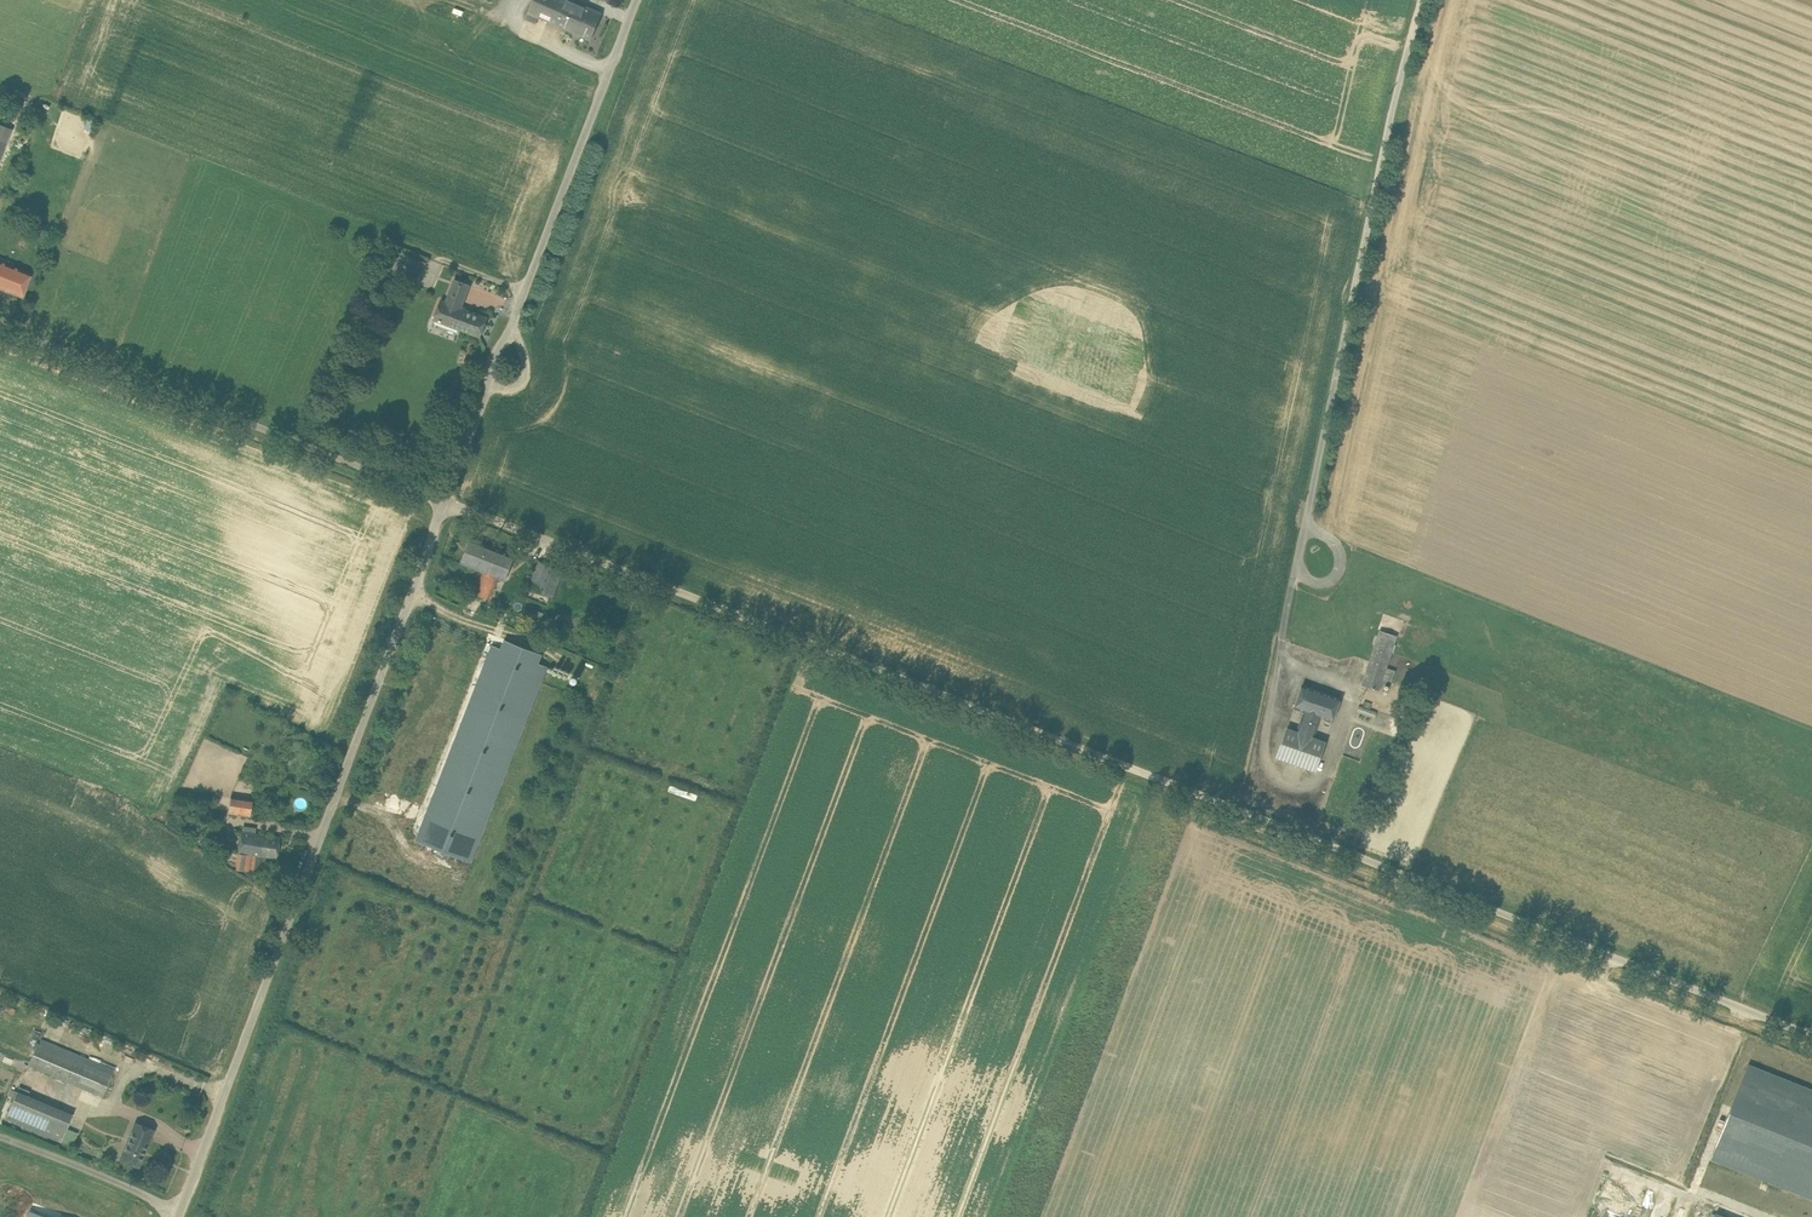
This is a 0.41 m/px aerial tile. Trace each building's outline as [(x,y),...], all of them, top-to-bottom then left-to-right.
[(528,12),(538,16),(556,24),(566,0),(533,0),(528,12)] [(571,0),(566,0),(556,24),(591,39),(601,13),(571,0)] [(538,16),(528,12),(526,18),(535,23),(538,16)] [(402,251),(392,274),(416,284),(426,260),(402,251)] [(0,261),(0,288),(22,297),(31,274),(0,261)] [(470,284),(455,279),(450,292),(465,298),(470,284)] [(465,298),(450,292),(446,301),(441,299),(433,319),(480,337),(488,317),(461,307),(465,298)] [(506,581),(515,555),(471,537),(461,562),(483,571),(475,592),(489,598),(497,578),(506,581)] [(575,574),(539,560),(528,587),(564,601),(575,574)] [(1380,630),(1362,685),(1378,691),(1397,635),(1380,630)] [(414,840),(471,862),(547,666),(538,663),(541,654),(504,639),(500,648),(491,644),(414,840)] [(557,661),(555,667),(572,672),(574,667),(557,661)] [(1322,691),(1302,684),(1294,707),(1304,711),(1297,730),(1314,736),(1321,716),(1314,714),(1322,691)] [(1322,691),(1314,714),(1321,716),(1333,721),(1341,698),(1322,691)] [(1297,730),(1287,727),(1280,748),(1316,761),(1319,762),(1326,740),(1314,736),(1297,730)] [(1316,761),(1280,748),(1277,756),(1314,769),(1316,761)] [(250,815),(252,799),(230,796),(228,812),(250,815)] [(236,868),(247,870),(257,871),(260,855),(277,857),(280,837),(241,832),(238,853),(236,868)] [(102,1096),(110,1077),(111,1075),(37,1043),(28,1064),(102,1096)] [(1713,1158),(1811,1198),(1811,1088),(1750,1064),(1713,1158)] [(17,1091),(5,1118),(61,1141),(73,1114),(17,1091)] [(135,1122),(119,1160),(138,1168),(154,1130),(135,1122)]
